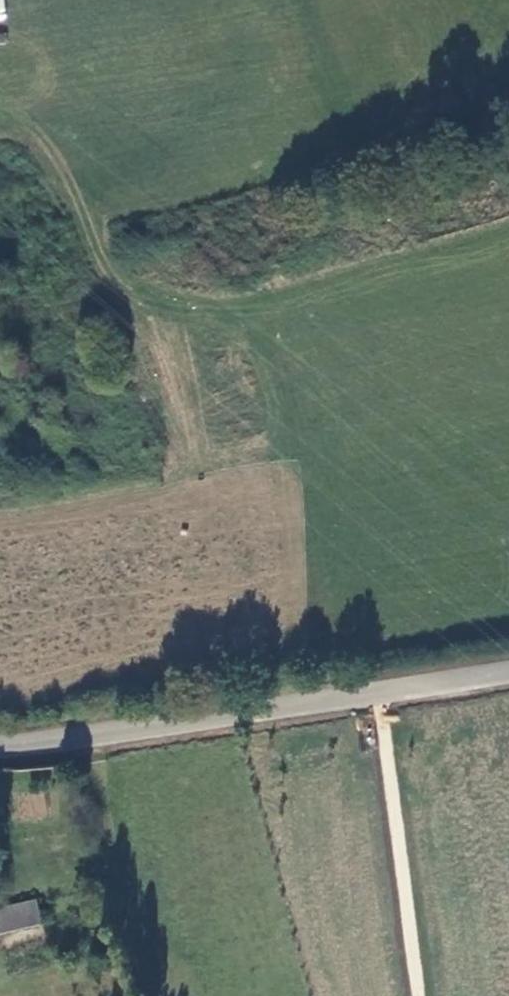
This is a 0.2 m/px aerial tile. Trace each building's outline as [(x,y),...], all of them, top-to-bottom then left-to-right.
[(41,921),(35,897),(0,907),(0,932),(41,921)]
